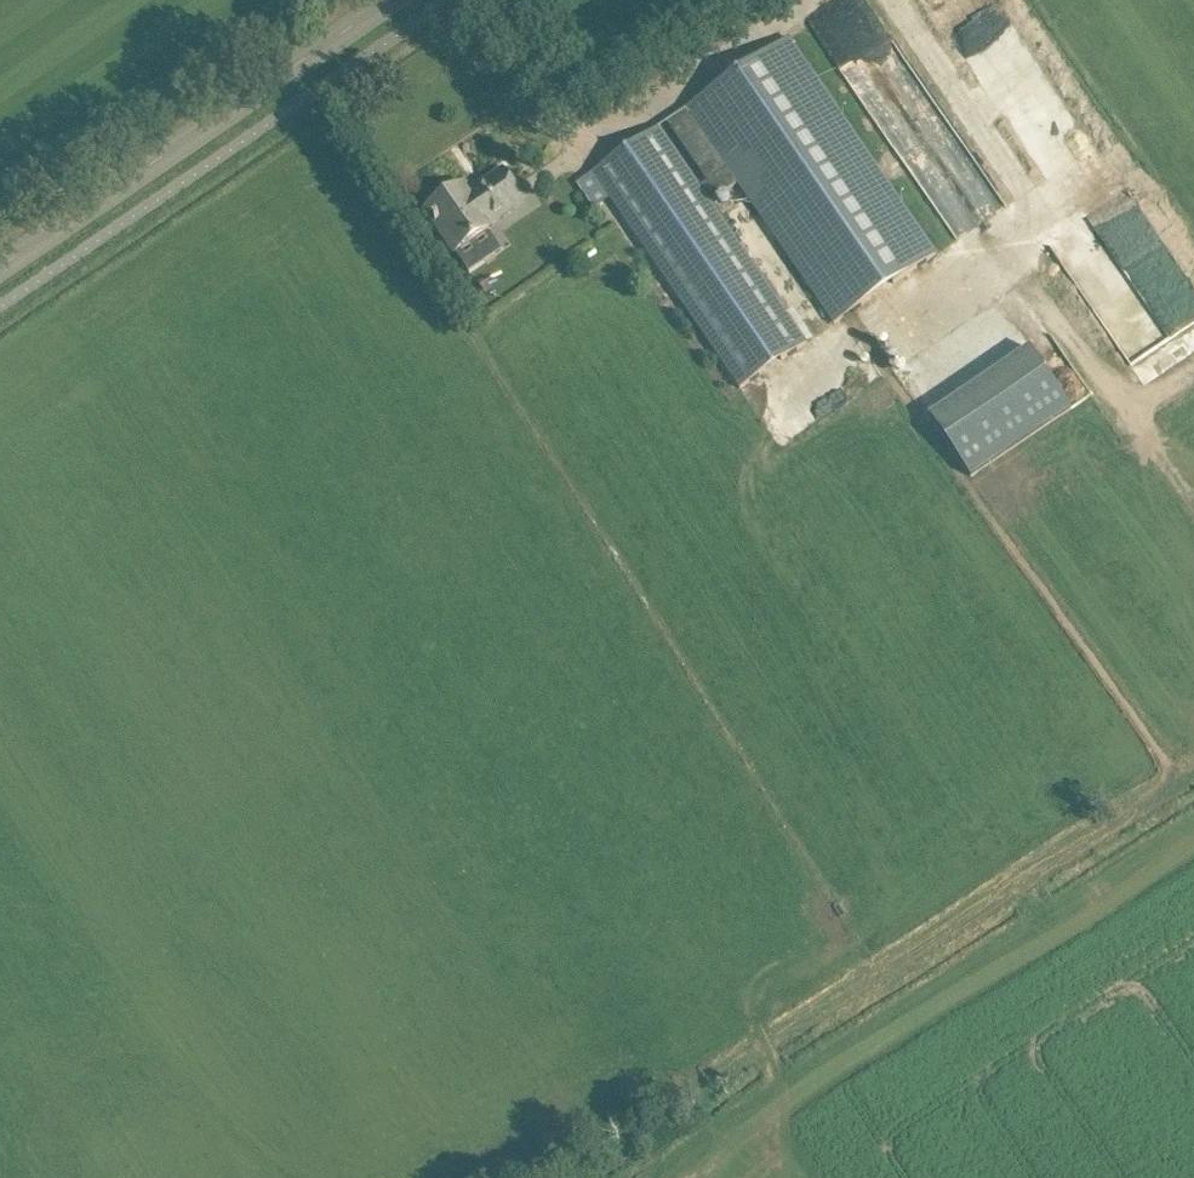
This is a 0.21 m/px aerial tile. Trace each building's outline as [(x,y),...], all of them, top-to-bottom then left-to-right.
[(1067,112),(988,0),(964,0),(956,6),(963,15),(961,16),(956,9),(940,20),(1026,141),(1067,112)] [(860,4),(821,25),(854,87),(883,72),(878,63),(888,57),(860,4)] [(937,253),(803,57),(789,37),(667,121),(708,181),(702,186),(660,126),(575,184),(595,212),(612,200),(741,388),(814,338),(797,313),(791,317),(711,201),(736,183),(833,324),(937,253)] [(526,203),(517,191),(504,171),(466,197),(460,188),(427,210),(458,255),(488,234),(485,231),(526,203)] [(1154,221),(1111,247),(1166,340),(1130,361),(1142,382),(1193,351),(1193,289),(1154,221)] [(1084,252),(1065,264),(1126,360),(1163,337),(1145,308),(1127,320),(1117,304),(1115,305),(1107,294),(1118,287),(1101,261),(1093,266),(1084,252)] [(918,418),(962,482),(1064,412),(1020,348),(918,418)]
